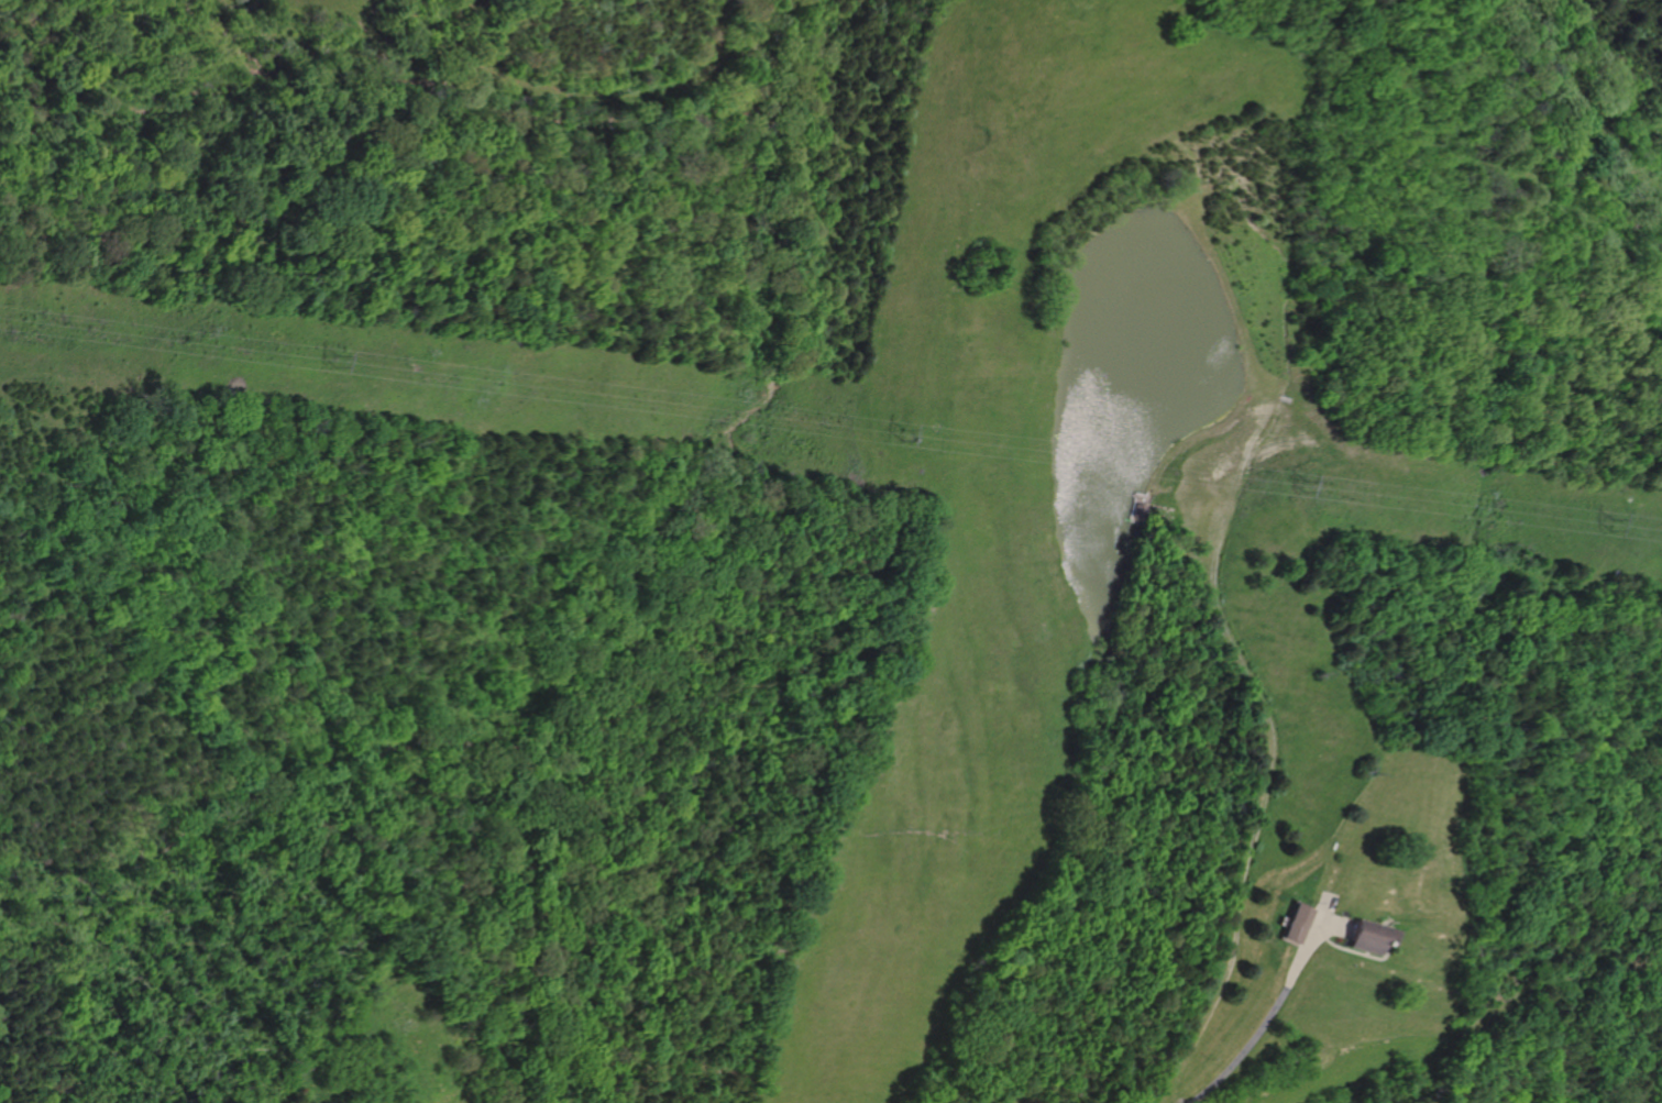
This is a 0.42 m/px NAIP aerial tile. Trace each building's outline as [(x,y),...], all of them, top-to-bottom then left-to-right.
[(1301,944),(1317,908),(1300,902),(1286,937),(1301,944)] [(1349,947),(1354,928),(1357,917),(1387,926),(1387,927),(1395,929),(1390,946),(1385,945),(1382,944),(1378,956),(1364,951),(1349,947)]
